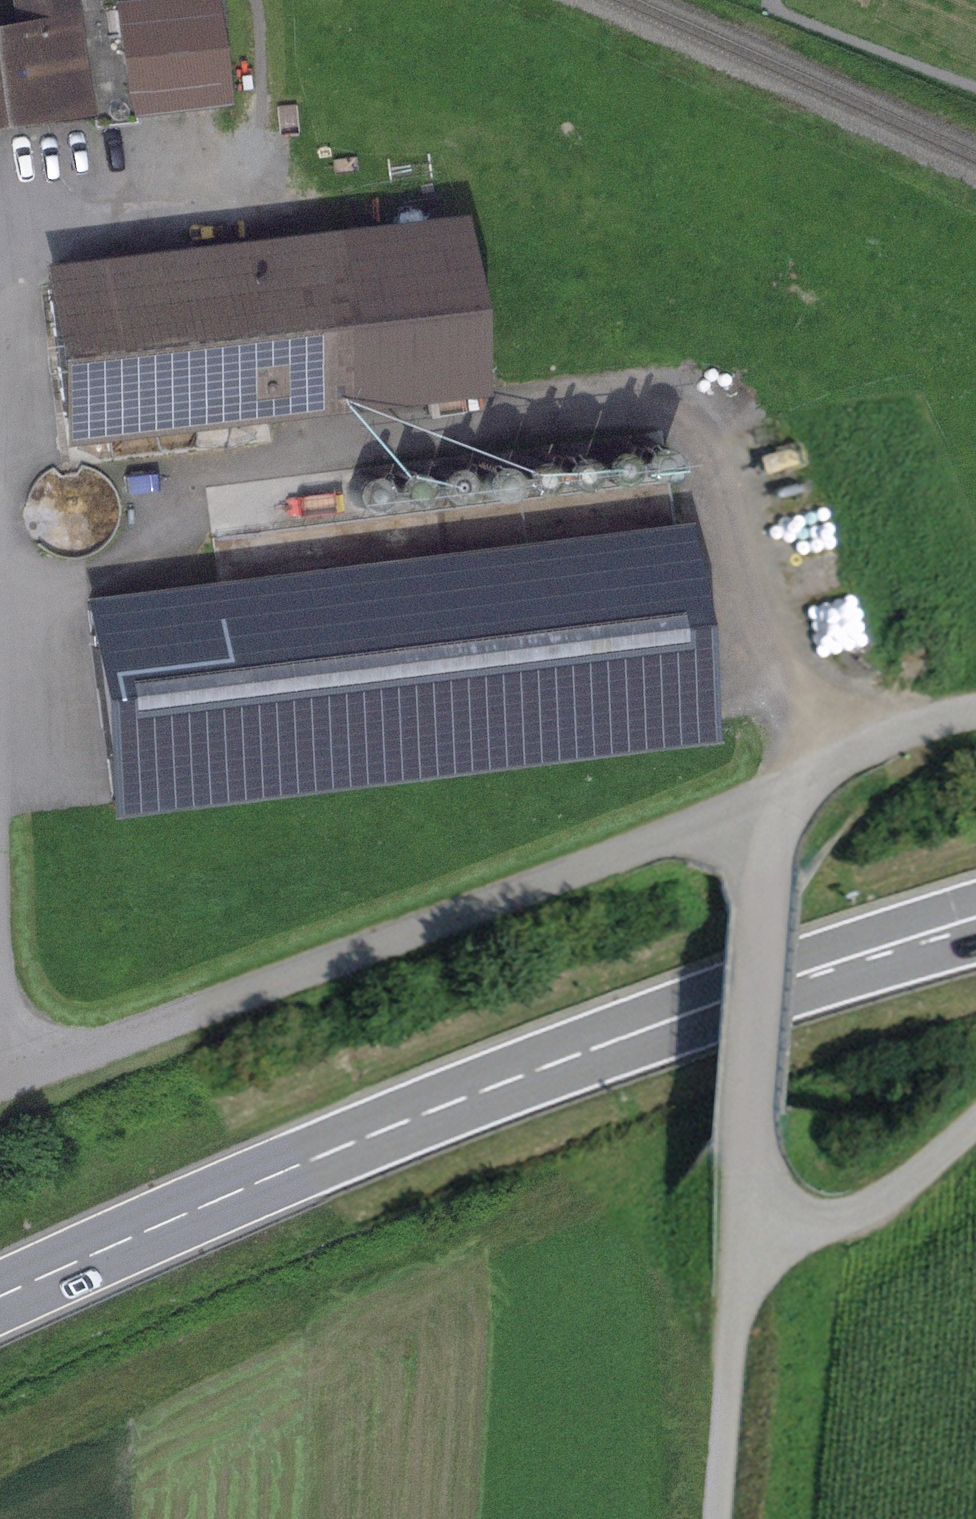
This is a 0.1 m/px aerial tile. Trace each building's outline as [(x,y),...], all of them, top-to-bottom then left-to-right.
[(78,3),(78,0),(9,0),(11,18),(78,10),(85,65),(99,63),(104,111),(129,108),(129,113),(230,101),(218,0),(101,0),(78,3)] [(0,19),(0,121),(90,111),(85,65),(78,10),(11,18),(0,19)] [(460,208),(41,261),(63,439),(482,386),(460,208)] [(629,454),(626,449),(622,446),(616,444),(611,443),(605,445),(601,448),(597,452),(596,457),(595,463),(597,468),(601,473),(606,476),(611,477),(617,477),(622,474),(626,470),(629,465),(630,460),(629,454)] [(590,459),(588,455),(583,451),(578,449),(573,449),(567,450),(563,453),(559,457),(557,463),(557,468),(559,474),(563,478),(567,481),(573,483),(579,482),(584,480),(588,476),(591,471),(591,465),(590,459)] [(553,464),(550,459),(546,455),(541,453),(535,453),(530,454),(525,457),(522,462),(520,467),(520,472),(522,478),(525,482),(530,486),(536,487),(541,486),(546,484),(551,480),(553,475),(554,469),(553,464)] [(428,479),(425,474),(421,470),(416,468),(410,468),(405,469),(400,472),(397,477),(395,482),(395,488),(397,493),(400,498),(405,501),(411,502),(416,502),(422,499),(426,495),(428,490),(429,484),(428,479)] [(387,483),(384,479),(380,475),(374,473),(369,472),(364,474),(359,477),(355,481),(354,486),(354,492),(355,498),(359,502),(364,505),(369,507),(375,506),(380,504),(384,500),(387,494),(388,489),(387,483)] [(686,518),(83,593),(110,815),(713,740),(686,518)]
